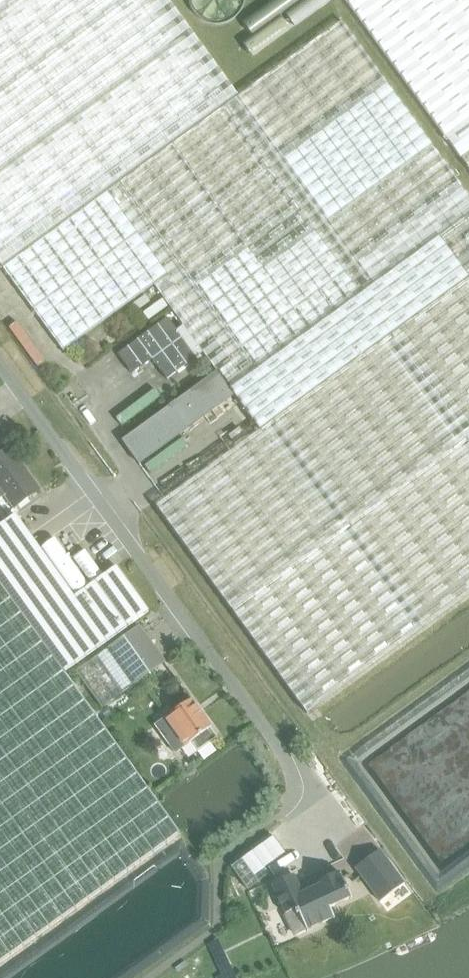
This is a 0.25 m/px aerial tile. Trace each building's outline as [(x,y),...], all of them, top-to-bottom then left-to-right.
[(216,373),(233,396),(259,432),(155,506),(307,715),(468,596),(468,197),(456,180),(400,103),(341,21),(237,97),(166,0),(0,0),(0,267),(2,270),(63,353),(154,286),(183,326),(186,330),(202,353),(216,373)] [(346,4),(370,37),(388,62),(419,103),(443,135),(446,139),(468,170),(468,0),(343,0),(346,4)] [(168,319),(118,355),(132,374),(152,360),(167,380),(202,353),(186,330),(183,326),(177,331),(168,319)] [(138,465),(233,396),(216,373),(122,442),(138,465)] [(245,437),(239,428),(229,436),(235,445),(245,437)] [(40,490),(10,449),(0,456),(0,501),(7,496),(15,508),(40,490)] [(0,527),(0,587),(65,675),(129,628),(150,613),(117,568),(96,584),(77,598),(16,515),(0,527)] [(65,675),(0,587),(0,963),(180,833),(65,675)] [(102,708),(165,663),(139,627),(76,672),(102,708)] [(209,729),(211,728),(191,701),(162,722),(181,749),(190,743),(198,753),(217,739),(209,729)] [(257,848),(231,867),(247,890),(269,874),(263,868),(269,864),(257,848)] [(379,851),(355,868),(380,902),(404,884),(395,872),(379,850),(379,851)] [(295,874),(274,885),(288,913),(298,908),(309,929),(337,916),(331,905),(353,894),(341,870),(317,882),(319,885),(304,892),(295,874)] [(184,962),(175,969),(178,973),(187,966),(184,962)]
